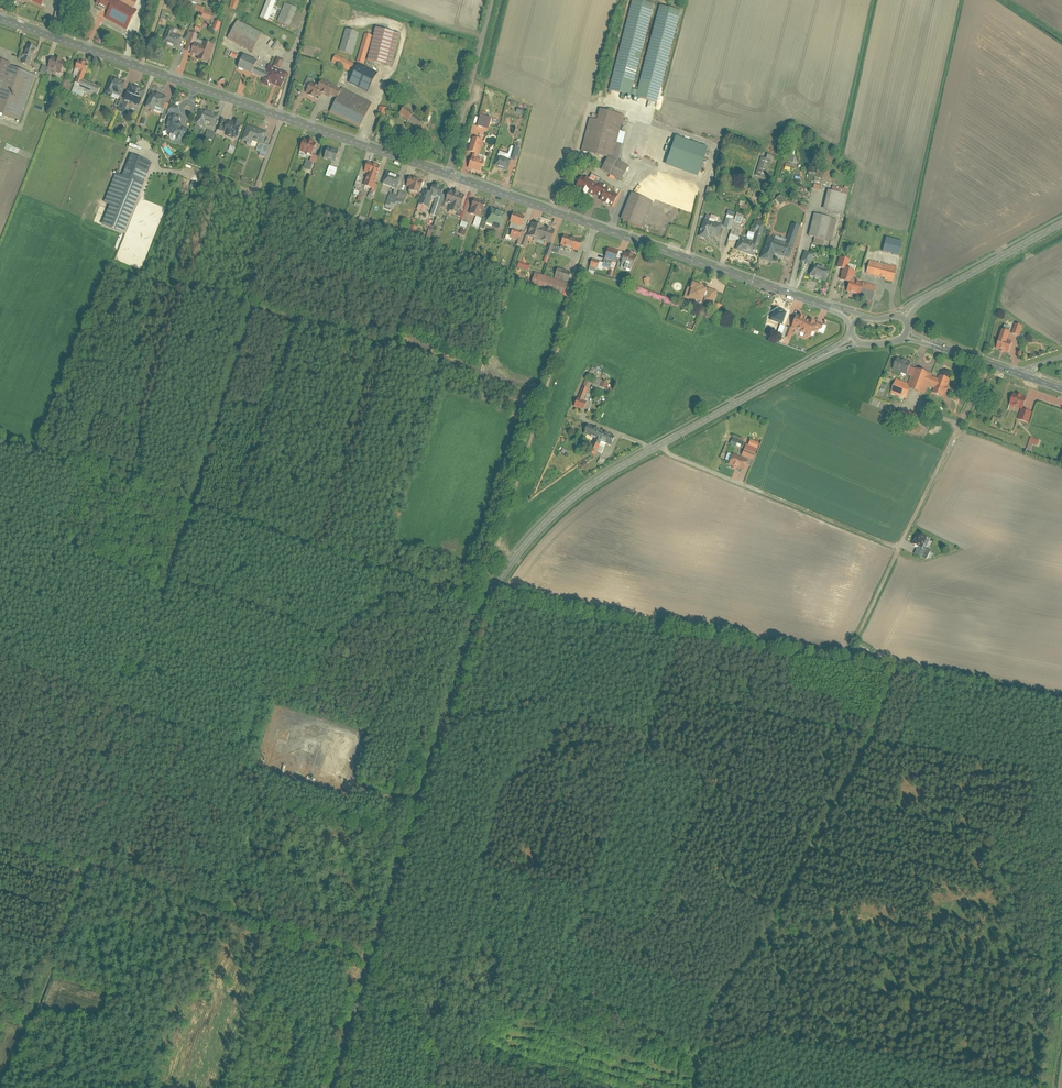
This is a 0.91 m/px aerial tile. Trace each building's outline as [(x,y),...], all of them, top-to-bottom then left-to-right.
[(115,1),(113,0),(97,0),(95,4),(109,12),(115,1)] [(105,18),(127,30),(137,11),(117,0),(115,0),(115,1),(109,12),(105,18)] [(229,8),(236,10),(239,0),(232,0),(229,8)] [(273,23),(282,0),(267,0),(260,18),(273,23)] [(640,0),(633,0),(609,91),(630,96),(654,4),(640,0)] [(297,8),(285,3),(279,20),(291,24),(297,8)] [(191,14),(210,20),(212,13),(203,10),(204,8),(194,5),(191,14)] [(682,11),(660,5),(637,98),(658,103),(682,11)] [(228,41),(252,51),(260,30),(236,21),(228,41)] [(368,61),(392,67),(401,33),(377,28),(368,61)] [(340,51),(354,55),(360,33),(346,29),(340,51)] [(163,42),(178,49),(183,38),(169,31),(163,42)] [(356,62),(364,65),(372,35),(364,33),(356,62)] [(267,46),(275,50),(279,43),(275,40),(274,43),(270,41),(267,46)] [(196,59),(210,63),(215,45),(201,41),(196,59)] [(21,62),(30,65),(36,48),(27,45),(21,62)] [(331,63),(350,73),(354,65),(336,55),(331,63)] [(66,62),(53,57),(49,70),(62,74),(66,62)] [(253,73),(256,65),(242,60),(238,70),(252,75),(253,73)] [(83,62),(78,77),(84,79),(89,65),(83,62)] [(377,75),(358,64),(348,83),(367,93),(377,75)] [(20,121),(36,75),(6,65),(0,82),(0,114),(20,121)] [(253,73),(265,78),(268,70),(256,65),(253,73)] [(264,80),(282,87),(288,73),(270,65),(268,70),(265,78),(264,80)] [(74,88),(97,96),(101,85),(84,79),(78,77),(74,88)] [(106,91),(120,96),(125,82),(111,77),(106,91)] [(332,95),(337,86),(323,79),(319,87),(317,91),(331,98),(332,95)] [(62,91),(68,92),(70,81),(65,80),(62,91)] [(317,91),(319,87),(311,83),(306,93),(314,97),(317,91)] [(125,101),(139,106),(145,90),(131,85),(125,101)] [(332,95),(338,98),(342,89),(337,86),(332,95)] [(361,126),(373,103),(343,88),(342,89),(338,98),(331,111),(361,126)] [(147,106),(162,111),(167,97),(152,92),(147,106)] [(379,114),(386,116),(388,107),(381,105),(379,114)] [(416,128),(423,121),(407,107),(400,114),(416,128)] [(196,121),(214,127),(218,115),(200,109),(196,121)] [(597,120),(591,118),(582,152),(619,161),(627,132),(620,131),(624,116),(600,110),(597,120)] [(488,129),(490,117),(478,115),(476,127),(488,129)] [(175,139),(185,143),(188,130),(185,128),(181,121),(179,117),(170,116),(168,124),(169,128),(171,133),(175,139)] [(224,133),(238,138),(243,124),(229,119),(224,133)] [(264,145),(268,132),(247,125),(242,138),(264,145)] [(202,137),(204,130),(195,126),(192,133),(202,137)] [(484,140),(473,137),(468,151),(474,153),(468,168),(481,172),(485,161),(477,158),(484,140)] [(709,148),(676,137),(652,196),(690,210),(709,148)] [(301,151),(313,155),(316,144),(305,140),(301,151)] [(511,147),(509,155),(500,152),(499,155),(498,155),(494,166),(508,171),(513,155),(519,157),(522,150),(517,148),(517,147),(513,146),(511,147)] [(339,153),(328,149),(324,159),(335,163),(339,153)] [(117,175),(110,172),(99,201),(106,204),(98,224),(120,232),(148,163),(126,154),(117,175)] [(609,156),(601,170),(622,181),(629,167),(609,156)] [(772,160),(762,157),(754,181),(764,184),(772,160)] [(305,168),(311,170),(315,160),(309,158),(305,168)] [(364,186),(373,189),(381,166),(368,161),(365,172),(369,173),(364,186)] [(327,176),(334,178),(338,168),(331,166),(327,176)] [(384,184),(397,189),(402,176),(389,171),(384,184)] [(409,190),(420,193),(424,181),(410,176),(407,187),(410,188),(409,190)] [(600,201),(613,207),(619,195),(607,189),(608,187),(600,183),(599,184),(582,176),(577,187),(594,196),(595,195),(602,198),(600,201)] [(832,190),(828,189),(823,211),(844,215),(849,195),(848,194),(850,187),(845,185),(845,188),(841,187),(841,184),(834,183),(834,185),(833,185),(832,190)] [(421,203),(429,205),(433,192),(426,190),(421,203)] [(398,196),(397,201),(405,203),(408,194),(400,191),(398,196)] [(444,209),(459,214),(465,196),(450,191),(444,209)] [(431,213),(439,216),(446,195),(439,192),(431,213)] [(654,202),(632,193),(621,219),(643,228),(654,202)] [(397,201),(398,196),(390,194),(386,205),(394,208),(397,201)] [(777,199),(775,200),(778,205),(780,203),(781,205),(786,202),(782,195),(777,198),(777,199)] [(475,218),(480,220),(485,203),(474,199),(469,216),(475,218)] [(487,223),(501,228),(506,214),(492,209),(488,220),(487,223)] [(745,216),(729,210),(723,227),(732,230),(733,226),(741,229),(745,216)] [(510,224),(521,228),(525,218),(514,214),(510,224)] [(838,219),(815,214),(809,236),(815,238),(814,244),(823,246),(825,240),(833,242),(838,219)] [(705,219),(701,230),(701,231),(699,237),(707,240),(709,235),(719,238),(723,225),(715,222),(717,217),(712,215),(711,217),(707,215),(705,219)] [(480,220),(475,218),(473,225),(480,227),(483,217),(480,220)] [(766,224),(755,221),(753,230),(753,232),(754,233),(756,234),(753,241),(741,237),(736,250),(755,257),(759,246),(760,245),(766,224)] [(527,236),(550,244),(555,230),(531,222),(527,236)] [(801,226),(792,223),(786,243),(768,237),(761,259),(772,263),(775,254),(790,259),(801,226)] [(510,238),(518,241),(521,232),(513,229),(510,238)] [(521,247),(520,246),(524,237),(526,233),(522,231),(517,246),(521,247)] [(561,244),(579,250),(582,240),(565,234),(561,244)] [(901,241),(884,237),(881,251),(898,256),(901,241)] [(552,252),(554,246),(549,244),(545,256),(546,256),(544,262),(548,263),(552,252)] [(561,248),(554,246),(552,252),(559,254),(561,248)] [(620,251),(608,247),(604,262),(593,258),(590,266),(598,269),(599,266),(611,270),(612,267),(616,268),(617,262),(616,262),(620,251)] [(815,254),(805,251),(802,262),(811,265),(815,254)] [(635,255),(628,252),(626,256),(624,256),(621,264),(626,266),(625,269),(631,271),(632,268),(633,268),(636,259),(633,258),(635,255)] [(850,260),(841,258),(838,268),(843,269),(841,275),(843,275),(841,280),(843,281),(843,282),(850,284),(847,292),(860,295),(859,298),(872,302),(877,286),(863,283),(863,284),(854,281),(856,272),(847,269),(850,260)] [(884,264),(869,260),(866,273),(880,277),(881,277),(885,278),(885,279),(892,281),(896,266),(884,263),(884,264)] [(517,267),(528,271),(529,266),(518,262),(517,267)] [(831,270),(813,264),(809,276),(827,282),(831,270)] [(571,273),(557,268),(554,277),(568,281),(571,273)] [(565,296),(568,285),(538,275),(534,286),(565,296)] [(716,293),(691,283),(684,300),(710,310),(716,293)] [(713,313),(718,315),(722,306),(717,304),(713,313)] [(787,312),(775,309),(771,322),(782,326),(787,312)] [(797,315),(792,329),(786,326),(782,337),(783,338),(785,339),(786,338),(790,339),(793,331),(801,334),(800,336),(804,338),(805,335),(811,337),(814,329),(824,332),(826,327),(809,320),(809,321),(806,320),(807,319),(804,318),(805,317),(797,315)] [(1022,327),(1016,325),(1012,335),(1019,337),(1022,327)] [(1012,341),(1000,337),(996,349),(1008,353),(1012,341)] [(911,362),(898,358),(894,370),(907,374),(911,362)] [(595,376),(598,370),(591,367),(589,373),(595,376)] [(949,384),(915,370),(908,385),(942,400),(949,384)] [(910,388),(895,382),(891,394),(906,399),(910,388)] [(589,389),(582,387),(573,407),(582,411),(586,402),(583,401),(589,389)] [(1026,399),(1013,394),(1010,405),(1023,409),(1026,399)] [(1031,413),(1022,410),(1019,419),(1028,422),(1031,413)] [(905,419),(921,422),(922,415),(907,412),(905,419)] [(614,438),(588,426),(584,434),(594,439),(587,454),(595,457),(602,442),(611,446),(614,438)] [(741,443),(733,440),(731,445),(739,449),(741,443)] [(757,450),(746,445),(741,457),(752,461),(757,450)] [(748,463),(734,457),(730,466),(744,473),(748,463)] [(586,461),(581,465),(584,470),(589,466),(586,461)] [(928,539),(918,533),(912,544),(922,550),(928,539)]
